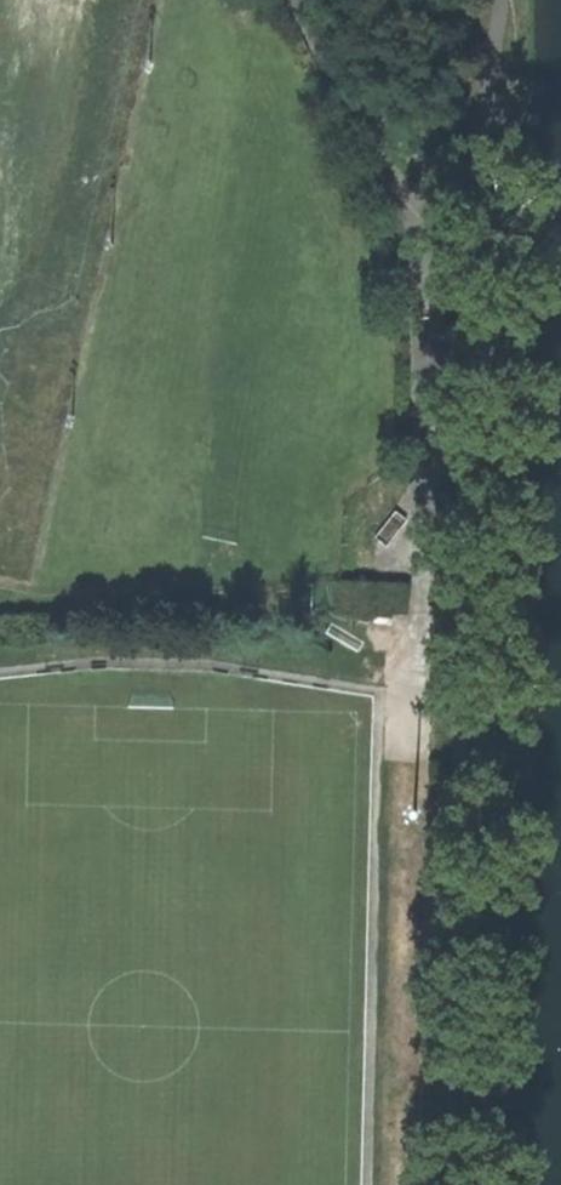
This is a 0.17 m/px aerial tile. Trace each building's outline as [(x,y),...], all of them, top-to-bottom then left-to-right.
[(388,618),(405,618),(405,585),(336,584),(336,617),(353,617),(353,620),(388,621),(388,618)]
